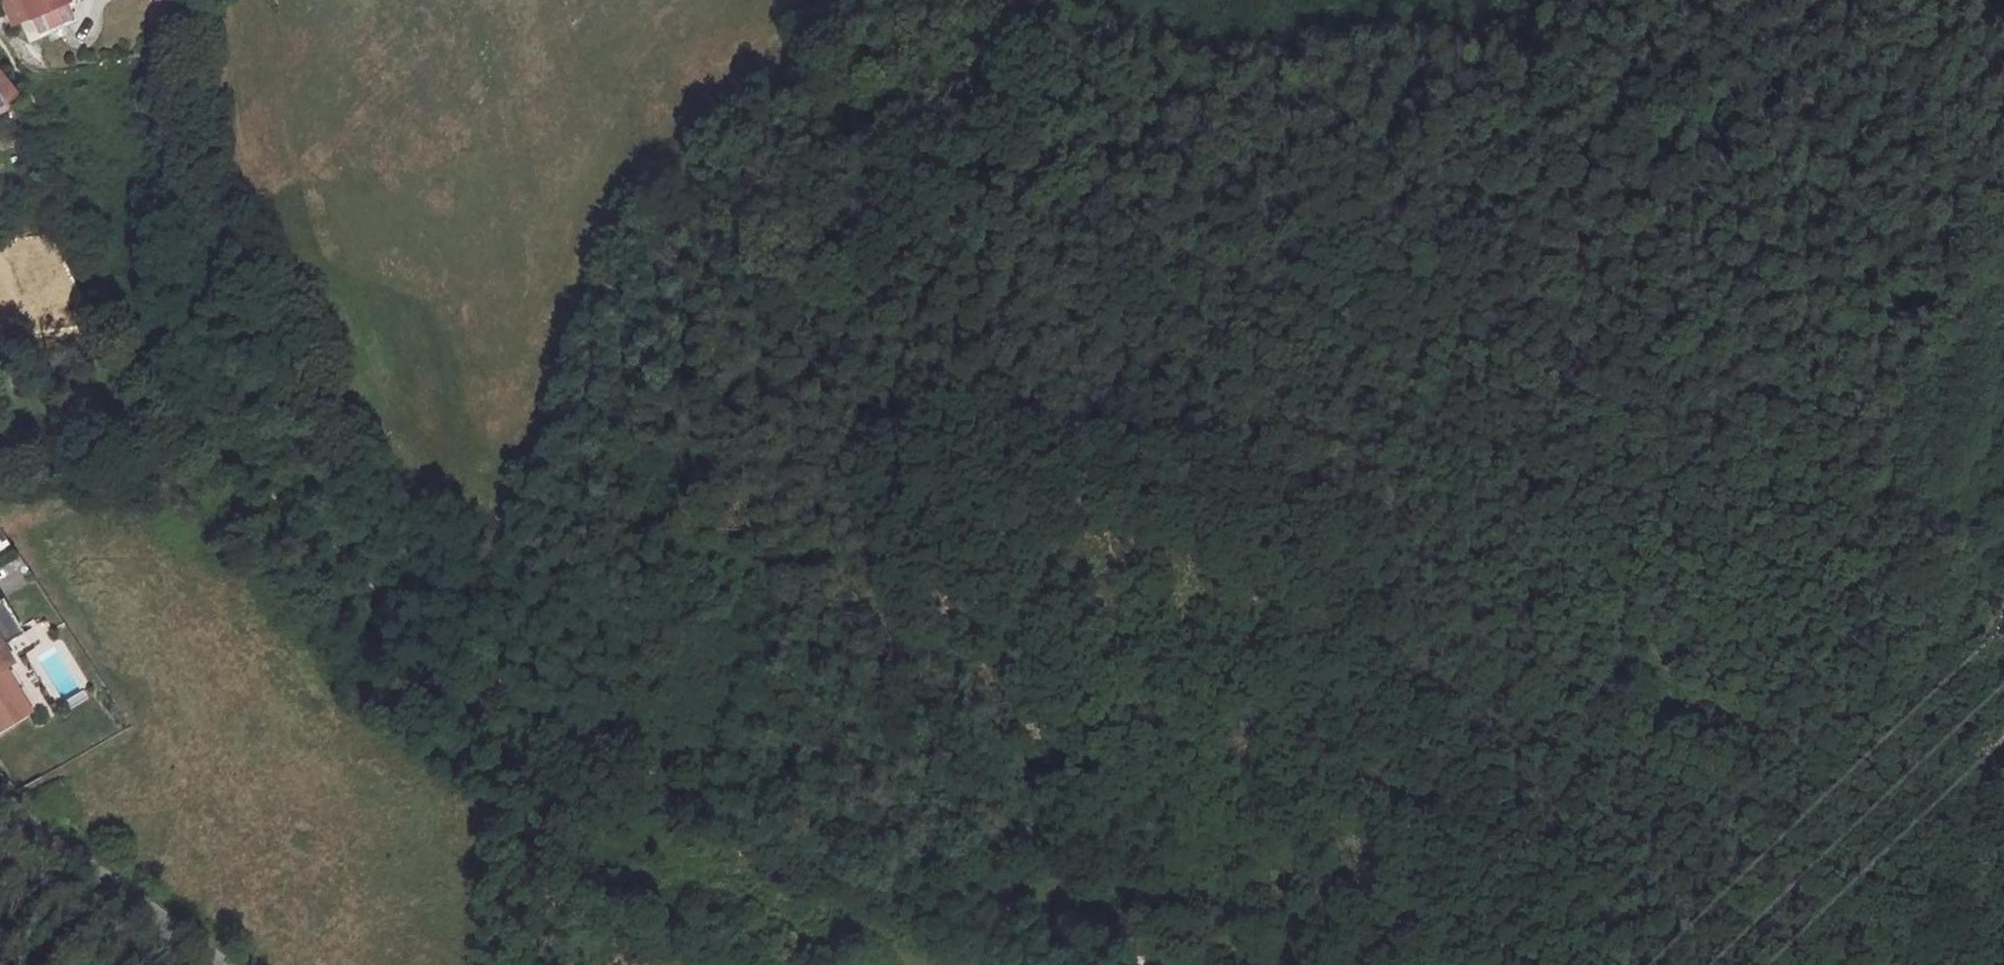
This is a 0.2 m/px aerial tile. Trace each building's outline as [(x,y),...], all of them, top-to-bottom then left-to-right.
[(28,25),(72,7),(69,0),(18,0),(28,25)] [(0,82),(0,101),(12,95),(0,82)] [(10,631),(0,615),(0,638),(10,631)] [(18,709),(0,681),(0,720),(18,709)]
